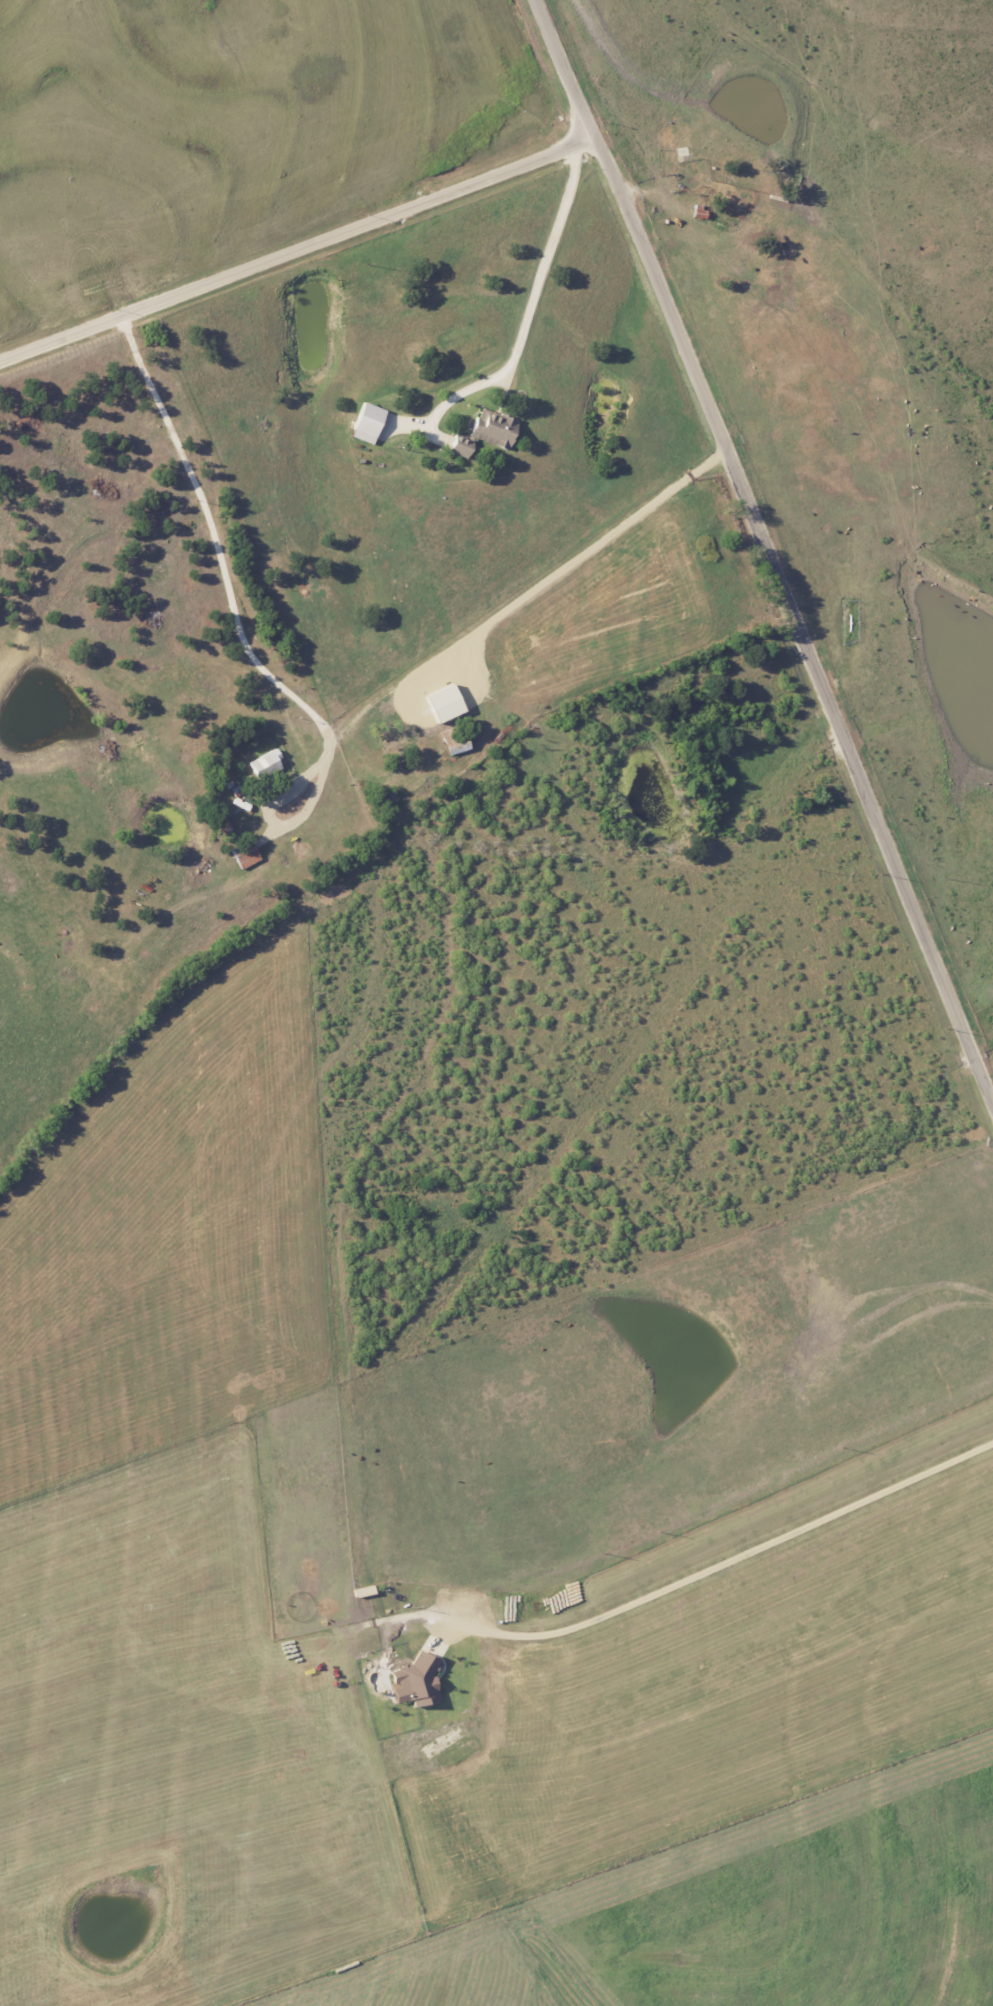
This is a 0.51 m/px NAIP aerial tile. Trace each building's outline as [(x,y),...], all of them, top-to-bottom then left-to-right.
[(384,410),(361,402),(349,436),(371,444),(384,410)] [(516,419),(478,407),(469,438),(454,433),(449,452),(468,458),(474,436),(508,446),(516,419)] [(257,780),(283,768),(274,749),(248,761),(257,780)] [(216,823),(220,835),(228,832),(224,820),(216,823)] [(231,854),(241,870),(260,859),(250,843),(231,854)] [(444,1663),(417,1650),(409,1668),(397,1663),(389,1681),(397,1685),(391,1699),(404,1705),(407,1700),(424,1707),(444,1663)]
